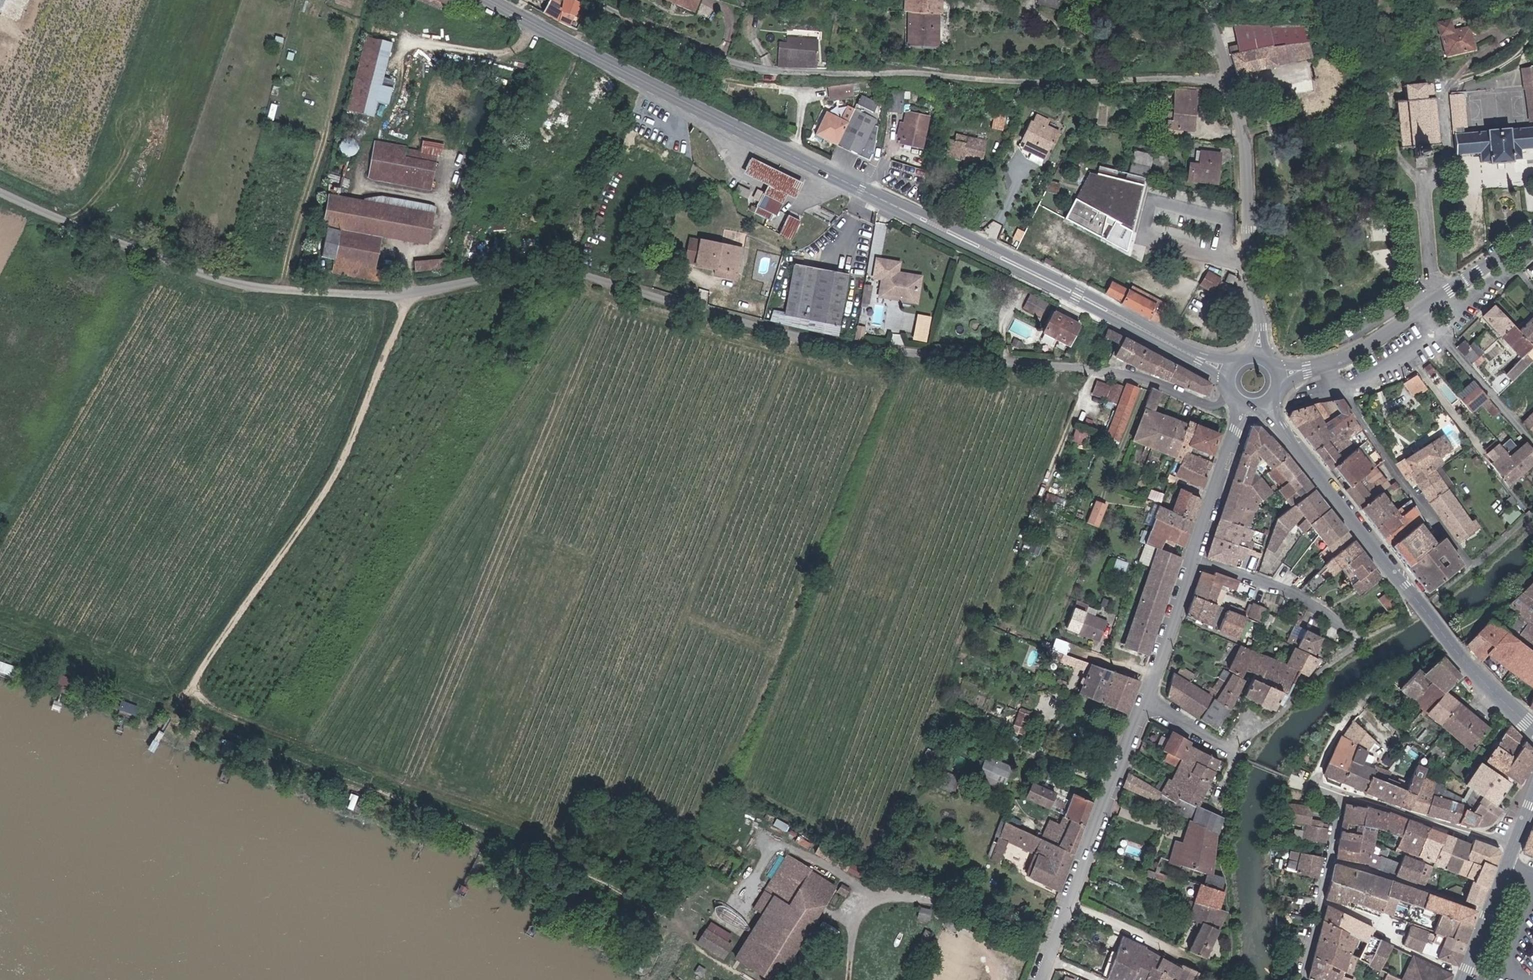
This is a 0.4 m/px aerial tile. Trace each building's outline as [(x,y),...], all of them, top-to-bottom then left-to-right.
[(542,10),(567,24),(578,5),(570,0),(548,0),(542,10)] [(695,0),(670,0),(690,10),(695,0)] [(936,48),(941,0),(908,0),(907,11),(910,12),(907,45),(936,48)] [(1450,30),(1448,20),(1435,22),(1437,33),(1439,33),(1444,56),(1473,51),(1468,27),(1450,30)] [(1303,24),(1237,23),(1239,44),(1227,47),(1230,54),(1269,45),(1308,40),(1303,24)] [(395,76),(386,74),(393,40),(364,34),(348,109),(375,115),(378,100),(390,103),(395,76)] [(778,42),(777,63),(815,65),(816,40),(785,38),(785,43),(778,42)] [(1269,45),(1230,54),(1235,75),(1313,58),(1308,40),(1269,45)] [(1532,127),(1532,67),(1525,68),(1530,127),(1532,127)] [(1435,96),(1420,97),(1420,85),(1422,85),(1422,82),(1419,82),(1419,80),(1416,80),(1416,83),(1407,83),(1407,81),(1405,81),(1405,84),(1402,84),(1403,86),(1405,86),(1405,90),(1405,98),(1397,99),(1394,99),(1395,103),(1396,103),(1397,112),(1395,112),(1396,124),(1398,123),(1398,133),(1397,133),(1397,135),(1398,135),(1399,144),(1398,145),(1398,147),(1399,147),(1399,149),(1402,149),(1401,147),(1408,146),(1408,148),(1410,148),(1410,146),(1413,146),(1413,156),(1412,156),(1412,158),(1413,158),(1414,166),(1426,166),(1425,157),(1427,157),(1427,155),(1425,155),(1425,151),(1428,151),(1427,149),(1426,149),(1426,148),(1424,148),(1424,145),(1426,145),(1427,147),(1429,147),(1429,145),(1435,144),(1435,146),(1437,146),(1437,144),(1439,144),(1439,141),(1436,141),(1436,132),(1437,132),(1437,131),(1438,131),(1438,128),(1436,128),(1436,121),(1437,121),(1436,107),(1434,107),(1434,98),(1435,98),(1435,96)] [(1434,82),(1422,82),(1422,85),(1420,85),(1420,97),(1435,96),(1434,82)] [(852,86),(829,87),(830,99),(853,98),(852,86)] [(1173,119),(1169,119),(1168,127),(1193,129),(1198,91),(1176,88),(1174,112),(1173,119)] [(1397,88),(1397,99),(1405,98),(1405,90),(1399,90),(1399,88),(1397,88)] [(903,91),(889,91),(889,112),(903,112),(903,91)] [(1302,114),(1333,107),(1330,92),(1298,99),(1302,114)] [(1453,130),(1453,133),(1467,132),(1464,93),(1450,94),(1453,130)] [(874,113),(879,103),(865,96),(860,106),(874,113)] [(815,135),(836,145),(854,110),(847,106),(840,119),(826,113),(815,135)] [(836,145),(869,163),(875,154),(877,131),(877,120),(854,110),(836,145)] [(927,116),(907,113),(906,124),(901,123),(899,137),(902,137),(901,144),(922,147),(927,116)] [(1052,145),(1058,133),(1045,127),(1048,122),(1037,117),(1034,125),(1030,123),(1020,142),(1033,148),(1046,154),(1050,144),(1052,145)] [(1532,147),(1532,127),(1530,127),(1467,132),(1453,133),(1455,154),(1477,153),(1478,161),(1487,161),(1488,163),(1495,163),(1496,168),(1503,168),(1503,162),(1511,161),(1510,159),(1520,158),(1519,148),(1532,147)] [(983,157),(987,140),(968,136),(967,144),(949,140),(945,156),(965,161),(967,153),(983,157)] [(422,175),(433,177),(437,157),(409,152),(410,149),(376,143),(370,176),(420,185),(422,175)] [(1046,154),(1033,148),(1030,154),(1043,160),(1046,154)] [(1194,162),(1191,179),(1219,182),(1222,152),(1203,150),(1202,163),(1194,162)] [(1137,151),(1131,174),(1150,178),(1155,155),(1137,151)] [(926,157),(911,155),(910,163),(924,165),(926,157)] [(801,184),(751,159),(743,176),(763,186),(750,210),(769,219),(781,195),(793,200),(801,184)] [(1095,277),(1113,242),(1134,254),(1150,178),(1131,174),(1100,166),(1081,202),(1075,199),(1067,219),(1039,206),(1024,239),(1095,277)] [(432,187),(433,177),(422,175),(420,185),(432,187)] [(1059,193),(1060,184),(1051,182),(1049,191),(1059,193)] [(321,223),(339,226),(379,233),(428,241),(433,212),(326,194),(321,223)] [(799,220),(787,214),(778,232),(790,238),(799,220)] [(332,273),(370,279),(394,277),(393,268),(375,269),(379,233),(339,226),(338,230),(325,229),(321,257),(334,259),(332,273)] [(692,239),(687,264),(718,269),(737,273),(744,234),(723,230),(721,244),(692,239)] [(178,245),(184,247),(187,240),(180,238),(178,245)] [(844,248),(839,274),(848,275),(858,277),(863,252),(844,248)] [(446,269),(446,260),(416,260),(416,270),(446,269)] [(888,270),(889,262),(880,261),(878,276),(886,277),(884,295),(918,300),(921,277),(898,274),(898,271),(888,270)] [(899,264),(889,262),(888,270),(898,271),(899,264)] [(848,275),(839,274),(797,266),(787,316),(839,325),(848,275)] [(737,273),(718,269),(717,276),(736,279),(737,273)] [(1233,286),(1220,280),(1222,277),(1210,272),(1203,286),(1227,298),(1233,286)] [(1130,290),(1113,281),(1105,296),(1122,305),(1130,290)] [(1133,286),(1130,290),(1122,305),(1159,324),(1168,304),(1133,286)] [(1047,303),(1030,294),(1023,308),(1040,317),(1047,303)] [(1501,337),(1513,326),(1494,305),(1482,316),(1501,337)] [(1081,326),(1054,311),(1043,333),(1070,348),(1081,326)] [(928,341),(931,315),(917,313),(913,339),(928,341)] [(1518,332),(1531,346),(1532,344),(1532,318),(1518,332)] [(1518,332),(1513,326),(1501,337),(1522,360),(1505,375),(1513,382),(1532,364),(1532,360),(1528,354),(1532,350),(1532,348),(1531,346),(1518,332)] [(1104,337),(1121,343),(1125,333),(1108,327),(1104,337)] [(1135,346),(1124,339),(1115,356),(1126,362),(1135,346)] [(1486,353),(1476,342),(1471,347),(1466,341),(1460,345),(1479,367),(1488,360),(1484,356),(1486,353)] [(1159,358),(1135,346),(1126,362),(1138,368),(1136,370),(1151,374),(1159,358)] [(1175,366),(1159,358),(1151,374),(1166,380),(1175,366)] [(1434,370),(1428,364),(1423,368),(1427,374),(1434,370)] [(1211,385),(1175,366),(1166,380),(1212,398),(1215,388),(1211,385)] [(1428,388),(1416,372),(1404,381),(1416,397),(1428,388)] [(1117,402),(1123,386),(1098,377),(1092,393),(1117,402)] [(1478,385),(1474,380),(1457,395),(1461,399),(1478,385)] [(1139,391),(1125,385),(1105,436),(1119,441),(1139,391)] [(1490,398),(1478,385),(1461,399),(1461,400),(1472,413),(1490,398)] [(1160,391),(1152,388),(1131,440),(1174,457),(1187,426),(1152,412),(1160,391)] [(1322,424),(1303,436),(1313,449),(1352,421),(1340,401),(1320,404),(1327,415),(1319,420),(1322,424)] [(1320,404),(1290,409),(1287,415),(1303,436),(1322,424),(1319,420),(1327,415),(1320,404)] [(1332,467),(1367,440),(1352,421),(1313,449),(1328,469),(1332,467)] [(1172,463),(1180,466),(1196,425),(1189,422),(1187,426),(1174,457),(1172,463)] [(1211,455),(1219,434),(1196,425),(1180,466),(1184,467),(1203,475),(1206,468),(1210,470),(1212,463),(1191,455),(1193,448),(1211,455)] [(1258,427),(1250,426),(1241,453),(1255,458),(1258,452),(1254,449),(1268,437),(1258,427)] [(1075,429),(1073,440),(1084,442),(1086,431),(1075,429)] [(1447,433),(1435,442),(1433,443),(1443,458),(1454,450),(1453,448),(1456,446),(1447,433)] [(1275,445),(1268,437),(1254,449),(1258,452),(1261,457),(1275,445)] [(1367,440),(1332,467),(1346,486),(1372,467),(1381,460),(1367,440)] [(1524,440),(1509,453),(1502,446),(1494,452),(1497,455),(1490,462),(1509,484),(1532,463),(1532,450),(1524,440)] [(1433,443),(1400,466),(1410,480),(1412,479),(1414,482),(1417,480),(1421,484),(1438,472),(1436,469),(1446,462),(1443,458),(1433,443)] [(1285,457),(1275,445),(1261,457),(1272,469),(1285,457)] [(1255,458),(1241,453),(1238,464),(1253,469),(1257,459),(1255,458)] [(1298,472),(1285,457),(1272,469),(1284,484),(1298,472)] [(1253,469),(1238,464),(1233,479),(1249,483),(1253,469)] [(1180,477),(1204,487),(1208,477),(1203,475),(1184,467),(1180,477)] [(1346,486),(1344,487),(1359,507),(1380,493),(1387,487),(1372,467),(1346,486)] [(1313,490),(1298,472),(1284,484),(1278,489),(1293,506),(1313,490)] [(1450,490),(1438,472),(1421,484),(1433,502),(1450,490)] [(1249,483),(1233,479),(1229,490),(1257,502),(1263,505),(1265,503),(1249,483)] [(1401,487),(1398,483),(1392,487),(1395,491),(1401,487)] [(1148,497),(1162,501),(1165,493),(1151,489),(1148,497)] [(1174,514),(1192,521),(1201,498),(1190,494),(1191,493),(1182,490),(1174,514)] [(1257,502),(1229,490),(1219,519),(1250,528),(1257,502)] [(1320,500),(1313,490),(1293,506),(1278,518),(1268,547),(1276,552),(1288,527),(1302,514),(1320,500)] [(1478,530),(1450,490),(1433,502),(1461,542),(1478,530)] [(1380,493),(1359,507),(1373,526),(1394,511),(1380,493)] [(1327,510),(1320,500),(1302,514),(1310,524),(1327,510)] [(1394,511),(1373,526),(1386,542),(1416,520),(1421,516),(1409,500),(1394,511)] [(1511,505),(1503,516),(1510,522),(1519,511),(1511,505)] [(1164,540),(1183,547),(1192,521),(1174,514),(1158,508),(1145,544),(1157,548),(1160,549),(1164,540)] [(1092,510),(1088,521),(1099,526),(1103,515),(1092,510)] [(1310,524),(1327,545),(1344,531),(1327,510),(1310,524)] [(1250,528),(1219,519),(1213,537),(1246,549),(1254,551),(1257,542),(1249,539),(1249,536),(1252,537),(1254,530),(1250,528)] [(1433,542),(1416,520),(1386,542),(1402,565),(1433,542)] [(1344,531),(1327,545),(1335,555),(1352,541),(1344,531)] [(1246,549),(1213,537),(1207,557),(1234,565),(1237,557),(1243,559),(1246,549)] [(1433,542),(1402,565),(1421,590),(1459,563),(1440,537),(1433,542)] [(1340,567),(1360,551),(1352,541),(1335,555),(1331,558),(1339,568),(1340,567)] [(1123,643),(1147,652),(1181,557),(1160,549),(1157,548),(1123,643)] [(1267,549),(1261,564),(1273,568),(1278,553),(1267,549)] [(1373,567),(1360,551),(1340,567),(1353,584),(1373,567)] [(1114,567),(1125,571),(1129,561),(1118,557),(1114,567)] [(1381,577),(1373,567),(1353,584),(1361,593),(1381,577)] [(1230,587),(1233,577),(1214,571),(1212,575),(1201,572),(1198,580),(1219,588),(1221,583),(1227,585),(1230,587)] [(1305,585),(1313,592),(1326,579),(1321,574),(1322,573),(1319,571),(1305,585)] [(1219,588),(1198,580),(1193,596),(1213,604),(1219,588)] [(1520,595),(1500,615),(1489,625),(1503,636),(1506,632),(1510,635),(1507,639),(1532,657),(1532,583),(1520,595)] [(1219,606),(1225,590),(1219,588),(1213,604),(1219,606)] [(1266,594),(1258,590),(1252,603),(1260,606),(1266,594)] [(1385,609),(1392,605),(1385,593),(1379,597),(1385,609)] [(1213,604),(1193,596),(1186,616),(1213,627),(1222,608),(1219,606),(1213,604)] [(1089,606),(1078,601),(1067,626),(1100,641),(1108,623),(1086,613),(1089,606)] [(1264,610),(1252,604),(1251,605),(1250,609),(1246,618),(1259,623),(1264,610)] [(1250,609),(1247,608),(1245,612),(1229,606),(1228,610),(1246,618),(1250,609)] [(1246,618),(1228,610),(1218,630),(1237,638),(1246,618)] [(1489,625),(1478,636),(1468,646),(1483,662),(1488,656),(1532,687),(1532,657),(1507,639),(1503,636),(1489,625)] [(1321,637),(1305,630),(1297,644),(1313,652),(1321,637)] [(1057,637),(1053,648),(1067,653),(1071,642),(1057,637)] [(1255,651),(1241,643),(1227,670),(1242,678),(1246,671),(1245,670),(1255,651)] [(1283,665),(1255,651),(1245,670),(1246,671),(1251,674),(1249,677),(1253,679),(1255,676),(1280,689),(1286,692),(1296,671),(1307,677),(1317,658),(1293,646),(1283,665)] [(1052,654),(1062,658),(1064,653),(1054,649),(1052,654)] [(1062,658),(1090,669),(1092,663),(1064,653),(1062,658)] [(0,657),(0,671),(10,675),(15,662),(0,657)] [(1445,658),(1426,676),(1433,682),(1415,702),(1429,713),(1447,693),(1458,682),(1462,686),(1467,680),(1445,658)] [(1077,692),(1100,701),(1112,671),(1098,666),(1092,663),(1090,669),(1086,679),(1082,678),(1077,692)] [(1180,666),(1174,675),(1186,682),(1192,674),(1180,666)] [(1231,709),(1246,680),(1242,678),(1227,670),(1223,668),(1218,677),(1219,678),(1214,687),(1211,686),(1211,687),(1208,685),(1206,689),(1208,690),(1205,695),(1212,699),(1231,709)] [(1426,676),(1421,671),(1420,670),(1401,690),(1415,702),(1433,682),(1426,676)] [(1112,671),(1100,701),(1127,711),(1138,681),(1112,671)] [(1182,707),(1192,686),(1186,682),(1174,675),(1172,673),(1167,697),(1182,707)] [(1280,689),(1255,676),(1253,679),(1245,695),(1270,708),(1280,689)] [(1200,718),(1212,699),(1205,695),(1192,686),(1182,707),(1200,718)] [(72,695),(64,691),(59,700),(67,704),(72,695)] [(1447,693),(1429,713),(1441,724),(1460,703),(1447,693)] [(135,714),(138,705),(121,699),(118,708),(135,714)] [(1216,728),(1231,709),(1212,699),(1200,718),(1216,728)] [(1460,703),(1441,724),(1471,750),(1479,741),(1480,741),(1491,729),(1460,703)] [(1019,710),(1012,730),(1024,734),(1031,713),(1019,710)] [(127,720),(122,718),(117,730),(122,732),(127,720)] [(1360,745),(1371,749),(1372,746),(1374,741),(1366,733),(1355,723),(1345,736),(1342,736),(1325,773),(1344,782),(1360,745)] [(1510,726),(1486,761),(1519,784),(1532,764),(1532,748),(1525,740),(1510,726)] [(167,730),(160,727),(152,743),(159,746),(167,730)] [(1189,744),(1171,734),(1162,751),(1167,753),(1164,759),(1177,766),(1189,744)] [(1471,753),(1477,759),(1486,749),(1479,743),(1471,753)] [(1177,766),(1170,781),(1200,797),(1219,759),(1189,744),(1177,766)] [(1373,777),(1376,770),(1371,768),(1364,766),(1369,754),(1370,752),(1371,749),(1360,745),(1344,782),(1367,791),(1373,777)] [(1369,754),(1364,766),(1371,768),(1376,757),(1369,754)] [(997,761),(988,783),(1003,789),(1011,767),(997,761)] [(1505,813),(1508,809),(1498,802),(1509,785),(1481,762),(1475,764),(1472,767),(1467,774),(1459,786),(1472,796),(1476,800),(1503,811),(1505,813)] [(1388,783),(1392,772),(1378,766),(1376,770),(1373,777),(1388,783)] [(231,769),(225,767),(221,778),(227,780),(231,769)] [(1424,779),(1425,775),(1426,772),(1416,769),(1414,775),(1423,779),(1424,779)] [(1161,793),(1129,775),(1125,787),(1156,800),(1193,820),(1185,844),(1178,863),(1211,874),(1216,833),(1221,819),(1195,807),(1176,799),(1175,802),(1161,793)] [(1402,806),(1412,810),(1423,779),(1414,775),(1411,783),(1402,806)] [(1412,810),(1430,815),(1441,782),(1425,775),(1424,779),(1423,779),(1412,810)] [(1402,806),(1411,783),(1402,780),(1400,788),(1388,783),(1373,777),(1367,791),(1402,806)] [(1200,797),(1170,781),(1167,781),(1161,793),(1175,802),(1176,799),(1195,807),(1200,797)] [(1443,819),(1456,825),(1462,811),(1468,807),(1442,797),(1446,785),(1441,782),(1430,815),(1443,819)] [(1062,816),(1084,826),(1094,803),(1069,792),(1068,794),(1071,796),(1069,799),(1034,784),(1028,798),(1063,813),(1062,816)] [(367,797),(360,795),(359,797),(351,794),(347,807),(362,812),(367,797)] [(1495,820),(1503,811),(1476,800),(1469,813),(1475,817),(1472,828),(1482,826),(1487,825),(1491,823),(1495,820)] [(291,806),(284,803),(281,811),(287,814),(291,806)] [(1364,826),(1368,808),(1347,803),(1343,822),(1364,826)] [(1284,819),(1308,823),(1310,808),(1286,805),(1284,819)] [(1391,815),(1368,808),(1364,826),(1378,829),(1404,838),(1410,820),(1392,813),(1391,815)] [(1456,825),(1472,828),(1475,817),(1469,813),(1462,811),(1456,825)] [(1028,877),(1057,889),(1084,826),(1062,816),(1059,823),(1052,819),(1043,839),(1005,822),(998,838),(989,858),(997,862),(1006,841),(1038,855),(1028,877)] [(1329,828),(1329,825),(1324,823),(1324,822),(1313,819),(1312,824),(1329,828)] [(1415,823),(1410,820),(1404,838),(1402,846),(1400,850),(1422,858),(1426,846),(1409,840),(1415,823)] [(1378,829),(1364,826),(1343,822),(1342,830),(1361,835),(1360,840),(1375,843),(1378,829)] [(1327,835),(1329,828),(1312,824),(1308,823),(1307,830),(1327,835)] [(1432,829),(1415,823),(1409,840),(1426,846),(1432,829)] [(1432,829),(1426,846),(1422,858),(1437,864),(1450,835),(1432,829)] [(1523,851),(1532,856),(1532,829),(1523,851)] [(1326,843),(1327,835),(1307,830),(1305,837),(1326,843)] [(1361,835),(1342,830),(1340,840),(1359,844),(1360,840),(1361,835)] [(1459,839),(1450,835),(1437,864),(1446,868),(1459,839)] [(1474,846),(1459,839),(1446,868),(1459,873),(1465,857),(1468,859),(1474,846)] [(1359,844),(1340,840),(1339,848),(1360,851),(1372,855),(1375,843),(1360,840),(1359,844)] [(1476,840),(1474,846),(1468,859),(1496,867),(1498,868),(1502,856),(1501,853),(1499,850),(1476,840)] [(1178,863),(1185,844),(1176,842),(1169,860),(1178,863)] [(416,843),(413,851),(420,853),(423,845),(416,843)] [(1399,852),(1382,845),(1378,857),(1382,858),(1379,869),(1392,873),(1395,865),(1399,852)] [(1360,851),(1339,848),(1337,859),(1356,863),(1367,865),(1379,869),(1382,858),(1378,857),(1372,855),(1360,851)] [(1321,868),(1323,856),(1299,851),(1297,861),(1321,868)] [(1426,862),(1421,861),(1405,855),(1400,867),(1397,875),(1418,883),(1426,862)] [(1465,857),(1459,873),(1475,879),(1474,881),(1487,887),(1489,887),(1496,867),(1468,859),(1465,857)] [(796,860),(734,959),(768,979),(778,979),(838,886),(796,860)] [(1319,878),(1321,868),(1297,861),(1295,872),(1297,873),(1319,878)] [(1433,865),(1426,862),(1418,883),(1425,885),(1433,865)] [(1351,888),(1355,871),(1336,864),(1332,882),(1351,888)] [(1400,867),(1395,865),(1392,873),(1397,875),(1400,867)] [(1371,895),(1376,878),(1355,871),(1351,888),(1359,891),(1371,895)] [(473,880),(465,876),(459,890),(466,894),(473,880)] [(1387,897),(1392,883),(1376,878),(1371,895),(1386,900),(1387,897)] [(1487,887),(1474,881),(1467,901),(1480,906),(1487,887)] [(1354,908),(1359,891),(1351,888),(1332,882),(1327,900),(1354,908)] [(1216,907),(1223,885),(1220,884),(1218,890),(1198,883),(1192,899),(1195,900),(1216,907)] [(1424,909),(1428,895),(1392,883),(1387,897),(1412,905),(1424,909)] [(1457,888),(1454,896),(1462,899),(1465,891),(1457,888)] [(1382,914),(1386,900),(1371,895),(1359,891),(1354,908),(1366,912),(1380,918),(1382,914)] [(1456,904),(1428,895),(1424,909),(1439,914),(1473,925),(1478,912),(1456,904)] [(1406,922),(1412,905),(1387,897),(1386,900),(1382,914),(1406,922)] [(1224,910),(1216,907),(1195,900),(1192,918),(1200,922),(1187,949),(1202,956),(1224,910)] [(1337,928),(1344,913),(1329,906),(1324,922),(1337,928)] [(1375,929),(1344,913),(1337,928),(1357,938),(1368,944),(1361,959),(1373,965),(1384,942),(1372,936),(1375,929)] [(542,917),(537,914),(529,928),(534,931),(542,917)] [(1085,917),(1079,914),(1074,929),(1080,932),(1085,917)] [(1475,926),(1473,925),(1439,914),(1433,932),(1455,939),(1467,944),(1475,926)] [(1357,938),(1337,928),(1324,922),(1322,932),(1353,947),(1354,946),(1357,938)] [(1459,966),(1467,944),(1455,939),(1454,941),(1437,935),(1436,940),(1433,939),(1432,944),(1429,943),(1432,934),(1411,927),(1404,945),(1459,966)] [(732,945),(705,929),(697,943),(724,960),(732,945)] [(1353,947),(1322,932),(1320,940),(1350,954),(1353,947)] [(1160,956),(1124,939),(1108,976),(1114,979),(1135,979),(1137,979),(1143,979),(1150,965),(1155,968),(1160,956)] [(1350,954),(1320,940),(1315,958),(1345,971),(1350,954)] [(1396,947),(1384,942),(1373,965),(1385,970),(1396,947)] [(1197,971),(1180,963),(1179,965),(1160,956),(1155,968),(1150,965),(1143,979),(1156,979),(1159,973),(1173,979),(1193,979),(1197,971)] [(1417,957),(1406,979),(1453,979),(1454,976),(1417,957)] [(1315,958),(1310,975),(1319,979),(1343,979),(1345,971),(1315,958)] [(624,966),(612,961),(607,971),(618,977),(624,966)] [(1389,972),(1385,979),(1405,979),(1389,972)]
